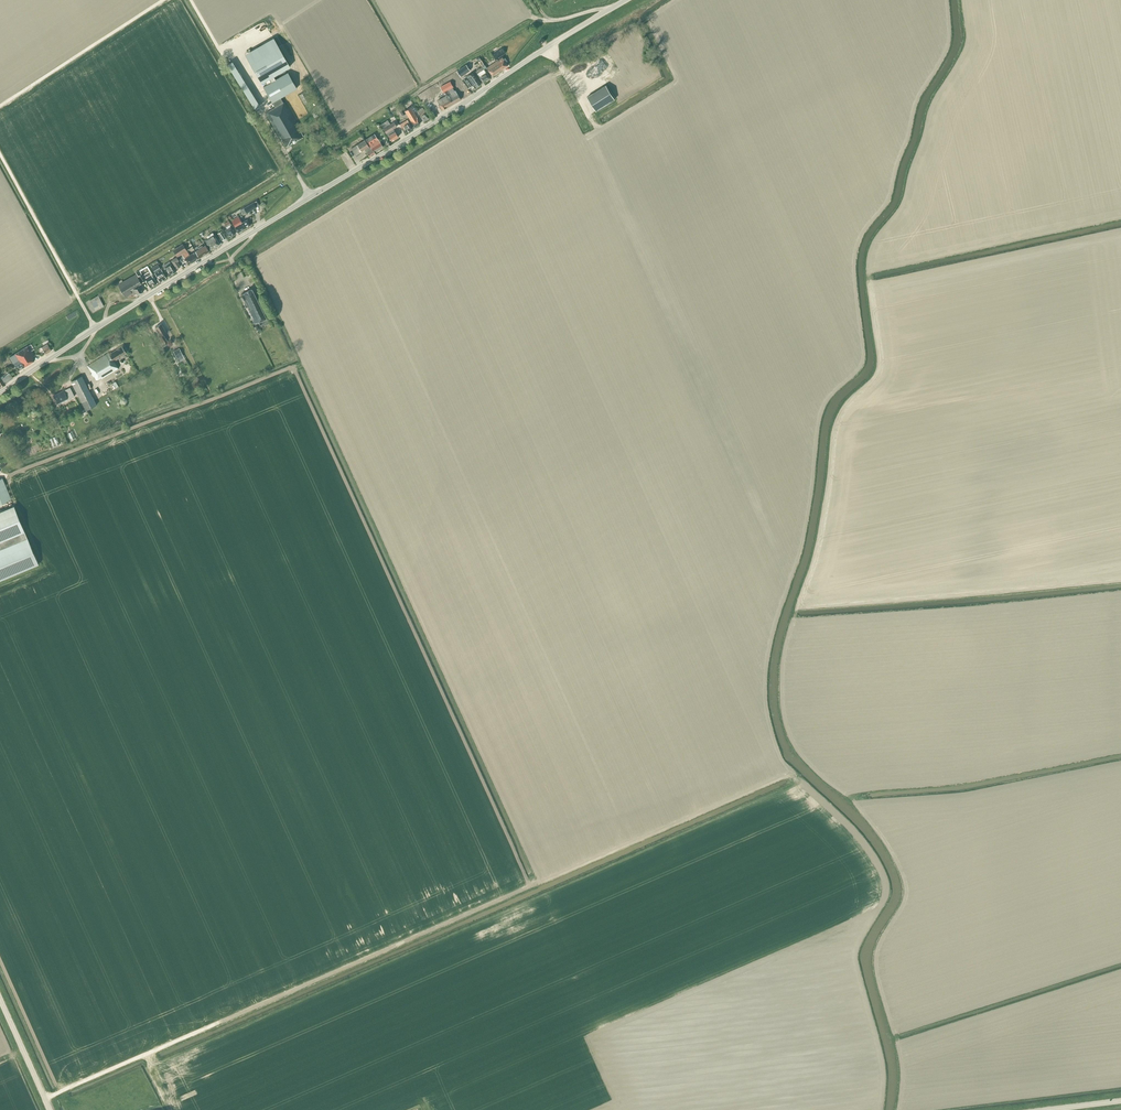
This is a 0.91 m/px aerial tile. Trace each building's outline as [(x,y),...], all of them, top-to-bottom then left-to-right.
[(637,32),(619,41),(626,53),(629,52),(624,43),(626,42),(628,45),(641,38),(637,32)] [(251,64),(279,48),(273,38),(245,54),(251,64)] [(279,48),(251,64),(261,83),(264,81),(273,76),(285,69),(290,67),(279,48)] [(505,53),(502,48),(493,54),(496,59),(505,53)] [(502,57),(497,61),(502,69),(508,65),(506,62),(507,61),(505,58),(504,59),(502,57)] [(261,105),(232,59),(227,63),(255,108),(261,105)] [(490,78),(484,70),(487,68),(481,60),(478,62),(482,67),(476,71),(477,74),(483,82),(490,78)] [(497,61),(487,68),(493,76),(502,69),(497,61)] [(471,70),(466,64),(457,71),(461,77),(471,70)] [(267,85),(263,87),(275,107),(283,103),(280,98),(296,88),(287,73),(275,80),(273,76),(264,81),(267,85)] [(481,84),(472,73),(464,78),(470,86),(472,85),(475,88),(481,84)] [(442,110),(461,99),(458,94),(456,92),(455,92),(453,88),(454,87),(450,81),(440,87),(444,93),(445,96),(437,101),(440,105),(439,105),(442,110)] [(605,85),(587,97),(595,111),(614,99),(605,85)] [(299,95),(304,104),(310,101),(305,91),(299,95)] [(275,107),(266,113),(285,146),(289,144),(289,145),(300,138),(303,136),(301,132),(300,132),(297,127),(298,127),(284,103),(283,103),(275,107)] [(410,107),(404,111),(410,121),(411,121),(414,127),(420,123),(414,113),(416,111),(413,106),(410,107)] [(423,121),(429,118),(422,108),(417,111),(423,121)] [(391,141),(398,137),(395,131),(394,131),(393,129),(397,126),(393,122),(390,124),(387,120),(380,125),(386,133),(390,130),(392,133),(388,135),(391,141)] [(404,133),(412,128),(407,120),(399,124),(404,133)] [(374,152),(383,147),(378,139),(377,140),(374,134),(365,139),(369,145),(368,145),(370,148),(371,148),(374,152)] [(365,140),(357,145),(361,151),(364,149),(369,156),(369,157),(375,153),(374,152),(371,148),(370,148),(369,146),(365,140)] [(357,145),(351,148),(356,156),(362,153),(361,151),(357,145)] [(256,207),(253,202),(244,208),(247,213),(256,207)] [(247,219),(242,223),(238,216),(231,221),(233,224),(235,227),(234,227),(238,233),(250,225),(247,219)] [(230,226),(231,225),(229,221),(224,224),(227,229),(224,230),(229,238),(235,235),(231,229),(230,227),(230,226)] [(226,238),(221,231),(217,233),(222,241),(226,238)] [(219,245),(220,244),(219,244),(214,235),(212,232),(208,235),(209,238),(205,240),(210,249),(211,250),(211,249),(219,244),(219,245)] [(189,255),(188,252),(183,244),(173,250),(177,257),(182,254),(183,256),(188,264),(199,257),(195,251),(189,255)] [(197,246),(193,248),(194,250),(195,251),(199,257),(209,251),(205,245),(202,246),(199,249),(198,248),(197,246)] [(181,267),(178,262),(179,261),(176,257),(171,260),(176,269),(181,267)] [(166,278),(162,272),(161,269),(157,264),(152,268),(160,281),(166,278)] [(169,276),(175,272),(176,272),(171,264),(164,268),(169,276)] [(139,270),(136,272),(138,276),(142,283),(145,280),(150,288),(157,284),(151,275),(149,271),(142,275),(142,274),(139,270)] [(138,294),(143,292),(139,285),(141,284),(136,274),(118,285),(125,298),(132,293),(130,290),(131,290),(134,295),(138,293),(138,294)] [(258,322),(266,318),(252,289),(244,293),(241,294),(245,303),(244,303),(246,307),(248,306),(250,312),(249,313),(254,324),(258,322)] [(95,311),(104,306),(98,296),(90,300),(95,311)] [(159,337),(162,342),(160,343),(162,347),(166,345),(165,342),(167,341),(163,334),(166,333),(161,324),(155,327),(160,336),(159,337)] [(46,354),(51,350),(47,344),(42,348),(46,354)] [(25,367),(34,361),(32,357),(33,357),(27,346),(9,357),(18,371),(25,367)] [(113,361),(126,353),(122,346),(109,354),(108,353),(87,366),(96,380),(101,377),(102,379),(118,368),(113,361)] [(184,359),(179,348),(173,351),(177,359),(179,361),(184,359)] [(12,378),(10,373),(8,371),(7,372),(8,374),(1,379),(1,378),(0,378),(0,388),(1,387),(5,384),(4,383),(12,378)] [(96,405),(92,396),(82,376),(72,381),(86,410),(96,405)] [(58,404),(72,397),(74,396),(70,387),(63,390),(59,392),(59,393),(54,396),(58,404)] [(11,499),(2,478),(0,479),(0,504),(11,499)] [(0,511),(0,580),(38,564),(27,538),(14,505),(0,511)]
